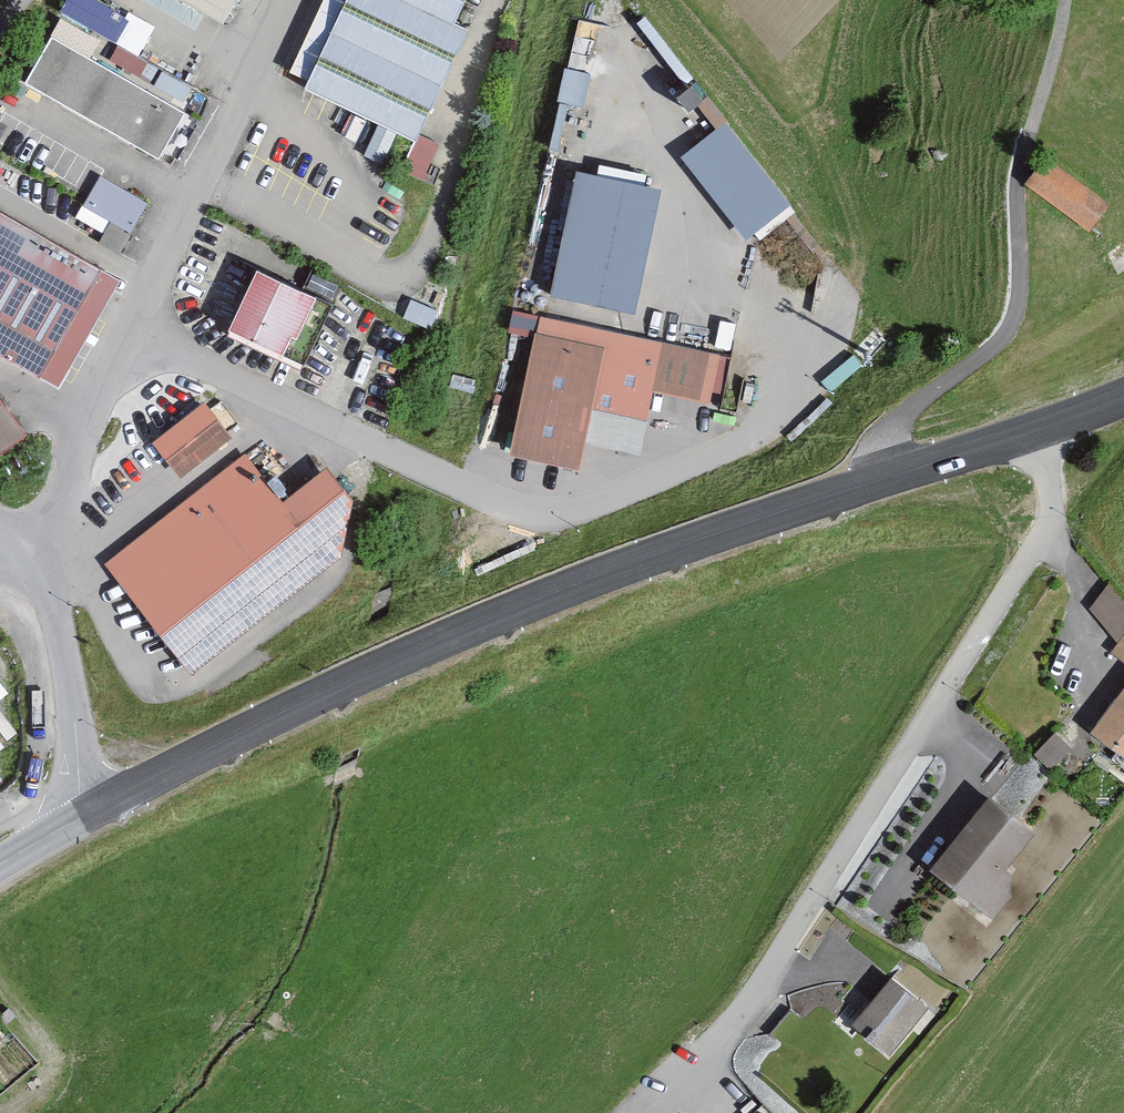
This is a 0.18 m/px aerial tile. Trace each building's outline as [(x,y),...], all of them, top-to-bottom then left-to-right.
[(202,35),(212,17),(229,27),(244,0),(140,0),(202,35)] [(293,79),(312,88),(309,94),(422,147),(477,32),(463,25),(475,0),(331,0),(293,79)] [(188,114),(57,41),(31,88),(162,161),(188,114)] [(585,98),(594,64),(570,58),(561,91),(585,98)] [(677,82),(693,98),(713,76),(696,61),(677,82)] [(729,130),(689,162),(754,242),(794,210),(729,130)] [(1120,207),(1055,160),(1035,187),(1100,234),(1120,207)] [(148,203),(101,178),(84,209),(114,225),(102,247),(119,256),(148,203)] [(554,297),(644,313),(665,194),(574,179),(554,297)] [(0,214),(0,356),(45,382),(47,377),(63,386),(122,285),(0,214)] [(323,301),(265,274),(238,331),(291,356),(300,335),(305,337),(323,301)] [(511,324),(536,330),(541,309),(517,302),(511,324)] [(585,470),(607,351),(535,338),(514,457),(585,470)] [(716,370),(666,359),(656,405),(706,416),(716,370)] [(1,456),(29,435),(0,397),(0,455),(1,456)] [(157,448),(186,481),(234,440),(206,407),(157,448)] [(172,516),(197,548),(130,600),(192,677),(331,567),(245,459),(172,516)] [(1119,647),(1114,654),(1123,660),(1123,604),(1111,588),(1090,613),(1119,647)] [(1094,739),(1123,761),(1123,698),(1094,739)] [(1072,756),(1055,740),(1036,759),(1052,776),(1072,756)] [(995,925),(1011,905),(1017,878),(1012,873),(1040,837),(994,801),(934,878),(995,925)] [(927,1011),(888,983),(854,1030),(893,1058),(927,1011)]
